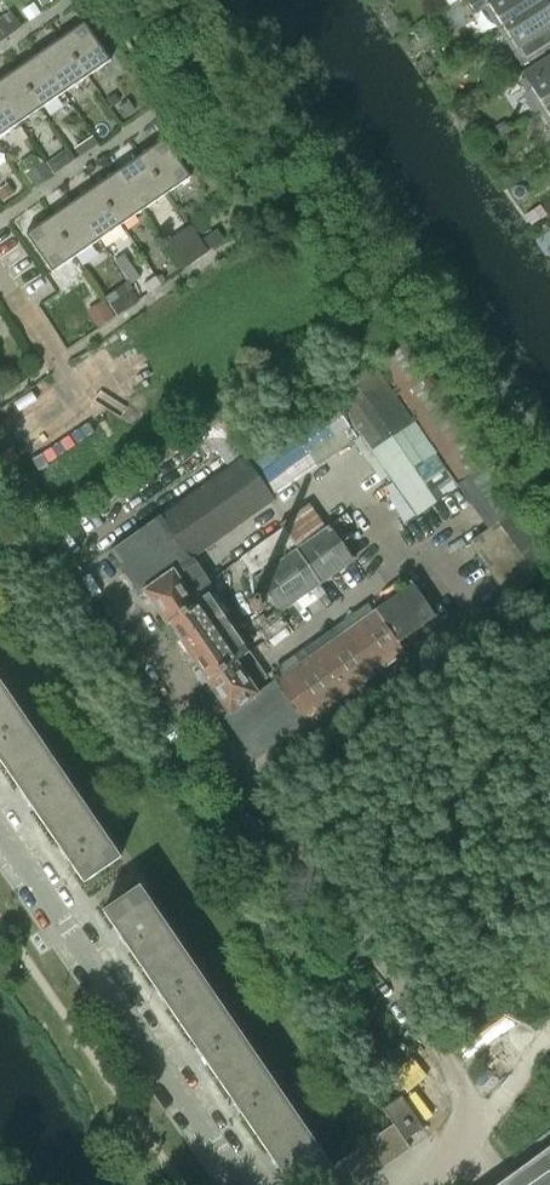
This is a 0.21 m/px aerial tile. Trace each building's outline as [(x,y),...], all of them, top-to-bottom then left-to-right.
[(498,28),(543,0),(466,0),(475,13),(488,4),(491,9),(490,15),(498,28)] [(498,28),(506,42),(513,43),(524,62),(549,45),(549,44),(543,32),(549,28),(549,7),(545,0),(543,0),(498,28)] [(17,28),(7,14),(0,19),(0,40),(17,28)] [(83,23),(60,39),(85,76),(109,60),(83,23)] [(60,39),(37,55),(62,92),(85,76),(60,39)] [(37,55),(14,70),(39,108),(62,92),(37,55)] [(540,111),(549,105),(549,60),(548,56),(521,73),(533,92),(532,98),(540,111)] [(0,80),(0,101),(16,124),(39,108),(14,70),(0,80)] [(16,124),(0,101),(0,135),(16,124)] [(540,111),(548,124),(549,125),(549,105),(540,111)] [(164,139),(139,156),(165,193),(189,177),(164,139)] [(139,156),(116,171),(142,209),(165,193),(139,156)] [(31,186),(49,174),(42,163),(24,176),(31,186)] [(116,171),(94,187),(119,225),(142,209),(116,171)] [(94,187),(71,203),(96,240),(119,225),(94,187)] [(71,203),(49,218),(74,256),(96,240),(71,203)] [(49,218),(25,234),(51,271),(74,256),(49,218)] [(122,257),(114,263),(130,285),(138,279),(122,257)] [(115,315),(125,309),(116,297),(107,304),(115,315)] [(102,304),(88,314),(97,328),(112,317),(102,304)] [(493,458),(411,339),(373,365),(456,484),(472,474),(488,463),(493,458)] [(456,486),(372,366),(331,394),(415,515),(456,486)] [(247,454),(275,494),(355,438),(327,397),(247,454)] [(200,459),(210,474),(241,453),(232,439),(200,459)] [(249,651),(208,592),(214,588),(192,556),(274,499),(245,457),(109,551),(139,594),(143,591),(165,623),(161,626),(169,637),(175,632),(200,668),(193,673),(201,684),(205,681),(227,713),(223,716),(253,759),(405,652),(399,644),(374,609),(271,683),(258,692),(236,660),(249,651)] [(522,512),(488,463),(472,474),(506,523),(522,512)] [(497,522),(468,542),(507,598),(537,577),(497,522)] [(260,591),(257,596),(255,596),(254,596),(252,597),(251,597),(251,598),(250,599),(249,600),(249,602),(249,604),(250,606),(251,607),(252,608),(253,609),(254,609),(256,609),(258,609),(259,609),(261,608),(261,607),(262,605),(263,604),(268,603),(271,601),(279,612),(353,560),(329,525),(254,577),(263,589),(260,591)] [(252,573),(294,544),(282,528),(241,557),(252,573)] [(436,618),(411,583),(374,609),(399,644),(436,618)] [(42,744),(4,689),(0,692),(0,760),(6,768),(42,744)] [(44,824),(80,799),(42,744),(6,768),(44,824)] [(119,856),(80,799),(44,824),(83,881),(119,856)] [(103,910),(119,935),(141,966),(177,941),(139,886),(103,910)] [(216,999),(177,941),(141,966),(180,1023),(216,999)] [(216,999),(180,1023),(218,1078),(254,1054),(216,999)] [(293,1111),(254,1054),(218,1078),(257,1135),(293,1111)] [(423,1127),(401,1095),(382,1108),(404,1140),(423,1127)] [(284,1175),(291,1184),(303,1184),(331,1166),(293,1111),(257,1135),(284,1175)] [(392,1124),(378,1134),(395,1158),(409,1148),(392,1124)] [(378,1134),(367,1142),(384,1166),(395,1158),(378,1134)] [(367,1142),(355,1150),(371,1174),(384,1166),(367,1142)] [(355,1150),(343,1159),(359,1182),(371,1174),(355,1150)] [(331,1167),(343,1184),(356,1184),(359,1182),(343,1159),(331,1167)] [(319,1175),(326,1184),(343,1184),(331,1167),(319,1175)] [(308,1183),(309,1184),(326,1184),(319,1175),(308,1183)]
